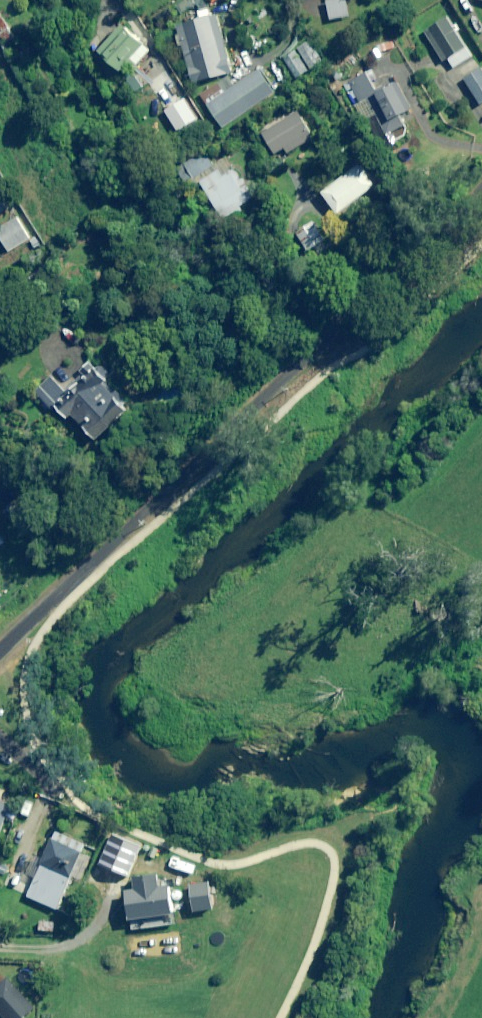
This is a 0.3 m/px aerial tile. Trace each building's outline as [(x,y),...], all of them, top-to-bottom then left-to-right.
[(347,0),(334,0),(328,1),(327,4),(330,21),(350,17),(347,0)] [(0,14),(0,37),(5,45),(15,38),(0,14)] [(230,75),(218,17),(174,26),(178,45),(182,45),(190,84),(230,75)] [(471,56),(445,19),(423,34),(443,62),(447,59),(453,68),(471,56)] [(150,51),(122,25),(97,52),(119,72),(127,64),(133,70),(150,51)] [(322,62),(308,42),(297,50),(311,69),(322,62)] [(309,74),(293,51),(282,59),(298,81),(309,74)] [(480,69),(463,80),(481,105),(481,104),(481,72),(480,69)] [(274,93),(260,71),(233,88),(227,80),(196,89),(220,128),(274,93)] [(416,119),(398,84),(377,95),(395,130),(416,119)] [(312,138),(296,112),(261,135),(274,156),(284,149),(287,154),(312,138)] [(211,165),(203,153),(186,164),(224,223),(241,212),(238,208),(252,199),(224,157),(211,165)] [(376,186),(360,164),(321,192),(337,214),(376,186)] [(0,186),(0,212),(11,206),(0,186)] [(17,218),(0,228),(0,239),(7,252),(29,239),(17,218)] [(314,222),(296,237),(308,251),(326,236),(314,222)] [(6,256),(0,259),(0,273),(12,267),(6,256)] [(109,379),(114,374),(99,358),(65,390),(52,376),(34,393),(52,412),(56,408),(67,420),(72,415),(97,441),(134,405),(109,379)] [(0,798),(0,834),(11,802),(0,798)] [(79,883),(90,858),(81,853),(85,846),(56,833),(27,897),(57,911),(71,880),(79,883)] [(160,888),(159,875),(135,878),(136,890),(126,892),(131,931),(176,925),(171,886),(160,888)] [(54,924),(40,922),(39,931),(53,933),(54,924)] [(34,1005),(13,982),(0,984),(0,1017),(26,1017),(34,1005)]
